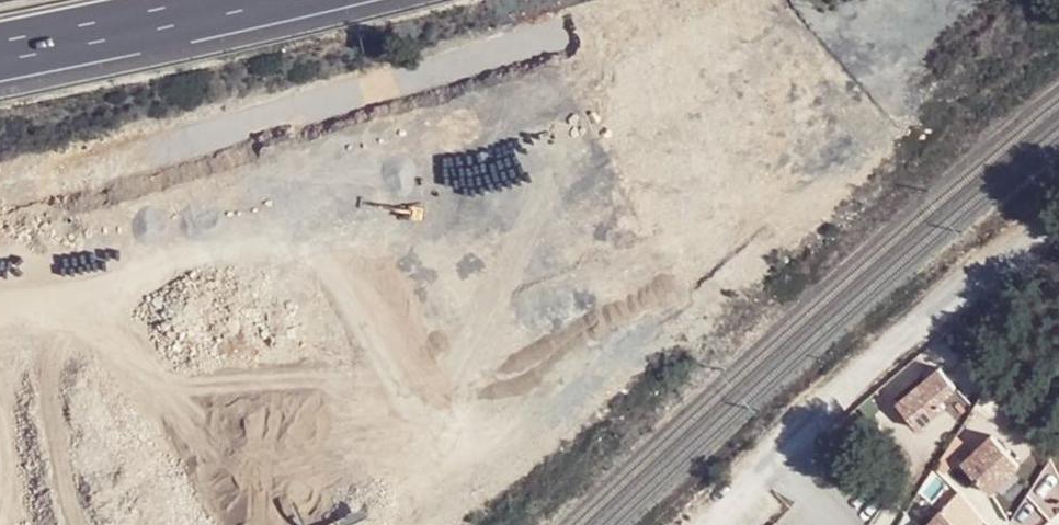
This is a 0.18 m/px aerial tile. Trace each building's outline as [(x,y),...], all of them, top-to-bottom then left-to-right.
[(932,370),(888,404),(909,431),(946,401),(941,395),(948,390),(932,370)] [(1012,466),(982,437),(954,466),(983,495),(1012,466)] [(935,513),(924,524),(949,524),(935,513)]
